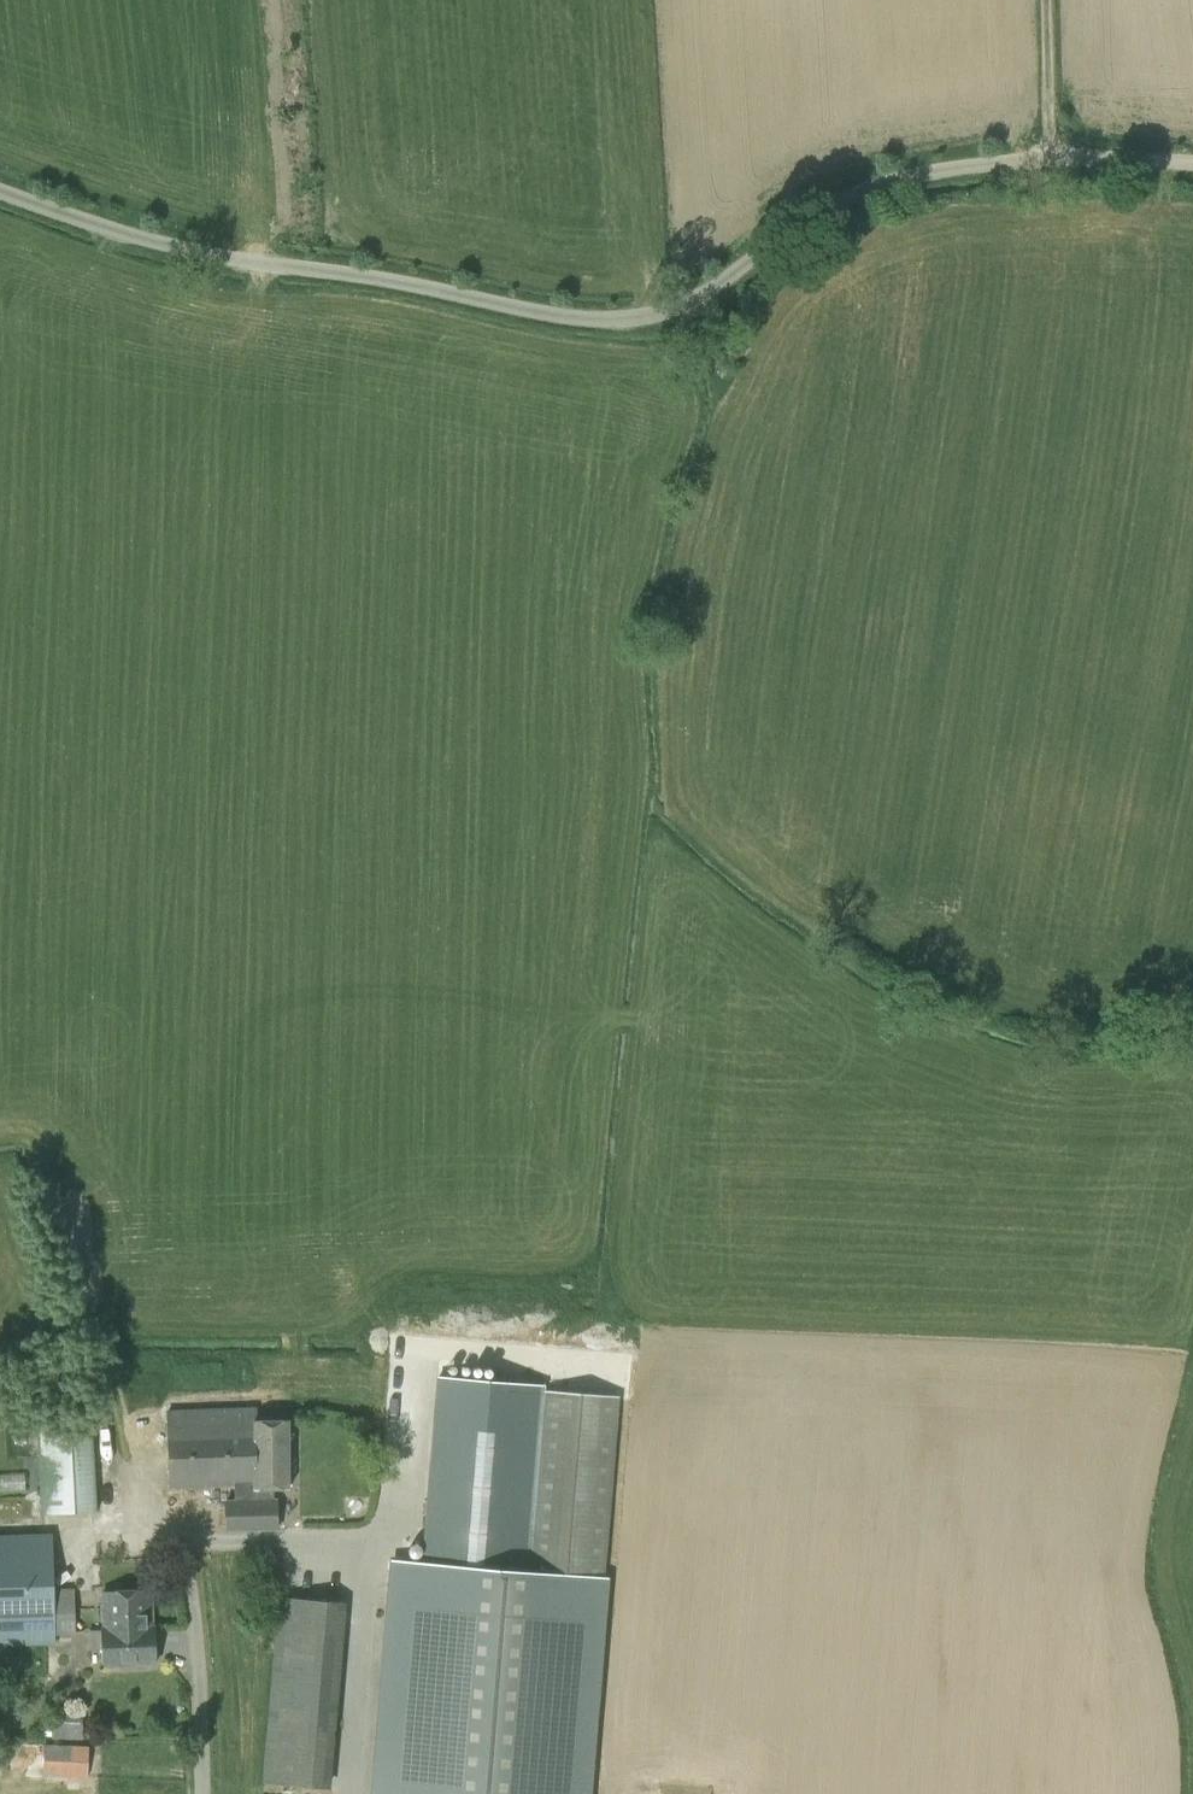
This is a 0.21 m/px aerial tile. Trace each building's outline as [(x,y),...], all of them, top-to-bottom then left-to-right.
[(293,1487),(293,1419),(255,1419),(254,1408),(167,1410),(169,1486),(233,1485),(234,1501),(224,1501),(225,1531),(276,1529),(275,1501),(273,1501),(273,1487),(293,1487)] [(39,1515),(98,1510),(95,1409),(36,1412),(39,1515)] [(80,1634),(79,1606),(54,1607),(52,1532),(0,1534),(0,1639),(55,1637),(55,1635),(80,1634)] [(526,1574),(497,1571),(423,1565),(396,1563),(379,1793),(586,1793),(602,1580),(526,1574)] [(161,1662),(160,1626),(160,1622),(155,1622),(154,1587),(105,1588),(105,1623),(103,1623),(103,1628),(104,1663),(161,1662)] [(325,1786),(340,1603),(277,1597),(262,1781),(325,1786)] [(53,1710),(52,1737),(81,1738),(81,1711),(53,1710)] [(43,1775),(86,1778),(88,1745),(45,1743),(43,1775)]
